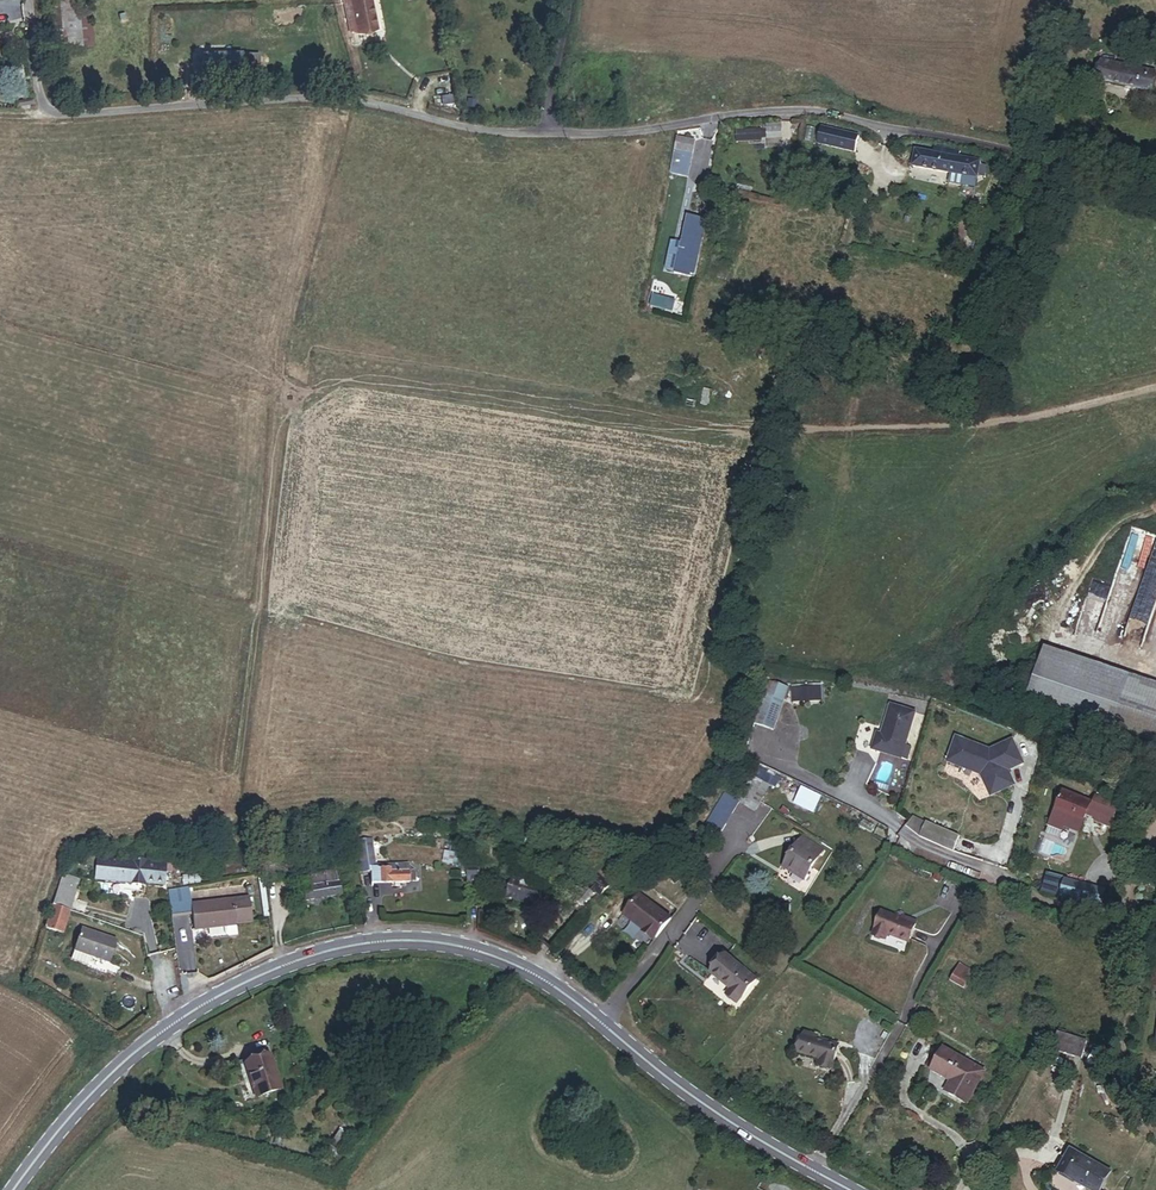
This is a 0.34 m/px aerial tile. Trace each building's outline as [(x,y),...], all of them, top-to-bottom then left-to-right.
[(47,35),(62,33),(64,50),(83,49),(79,0),(46,0),(47,10),(45,13),(47,35)] [(83,49),(94,48),(89,0),(79,0),(83,49)] [(346,14),(348,13),(351,33),(357,32),(357,35),(376,32),(370,0),(343,0),(346,14)] [(62,33),(47,35),(49,52),(64,50),(62,33)] [(1102,58),(1097,81),(1148,92),(1152,74),(1114,66),(1115,61),(1102,58)] [(232,76),(204,76),(205,85),(232,85),(232,76)] [(477,100),(468,99),(467,107),(476,108),(477,100)] [(782,138),(781,128),(765,129),(766,139),(782,138)] [(856,154),(860,138),(823,129),(819,145),(856,154)] [(761,142),(760,130),(742,131),(743,143),(761,142)] [(693,153),(695,141),(676,138),(674,150),(693,153)] [(937,155),(917,152),(915,168),(977,176),(977,175),(979,163),(979,162),(959,159),(960,152),(938,149),(937,155)] [(693,153),(674,150),(670,173),(688,177),(693,153)] [(985,176),(987,164),(979,163),(977,175),(985,176)] [(725,211),(724,222),(740,224),(742,214),(725,211)] [(697,282),(706,224),(686,220),(677,278),(697,282)] [(1004,317),(995,313),(982,339),(991,344),(1004,317)] [(862,342),(867,331),(863,329),(857,340),(862,342)] [(889,341),(867,331),(862,342),(884,352),(889,341)] [(1132,677),(1045,649),(1027,703),(1114,731),(1132,677)] [(1132,677),(1114,731),(1155,745),(1155,685),(1132,677)] [(783,703),(764,696),(754,725),(773,732),(783,703)] [(908,748),(917,715),(892,709),(885,736),(887,737),(886,742),(879,740),(875,757),(910,766),(914,749),(908,748)] [(954,742),(945,767),(979,779),(989,801),(1012,790),(1009,783),(1006,782),(1003,777),(1021,769),(1009,745),(987,755),(954,742)] [(755,771),(750,780),(767,789),(772,780),(755,771)] [(738,801),(755,810),(767,789),(750,780),(738,801)] [(824,814),(833,797),(814,788),(806,805),(824,814)] [(1091,802),(1062,793),(1049,831),(1061,835),(1063,831),(1078,836),(1084,818),(1094,821),(1093,824),(1109,829),(1117,807),(1093,799),(1091,802)] [(917,840),(923,825),(915,822),(911,832),(917,840)] [(917,840),(950,855),(957,840),(923,825),(917,840)] [(361,873),(374,873),(377,867),(375,839),(358,841),(361,873)] [(801,839),(784,869),(805,880),(822,849),(801,839)] [(454,853),(444,852),(443,864),(453,865),(454,853)] [(177,864),(105,856),(104,860),(97,860),(94,881),(140,887),(144,885),(163,887),(165,872),(176,872),(177,864)] [(377,867),(374,873),(375,885),(417,881),(416,870),(414,862),(391,865),(390,868),(381,869),(377,867)] [(307,879),(332,875),(330,864),(305,868),(307,879)] [(466,864),(467,880),(479,880),(478,864),(466,864)] [(1076,902),(1081,884),(1039,872),(1036,883),(1044,885),(1042,892),(1076,902)] [(945,878),(938,874),(935,880),(942,883),(945,878)] [(335,895),(332,875),(307,879),(292,882),(296,902),(335,895)] [(536,881),(517,875),(511,893),(543,903),(549,882),(537,878),(536,881)] [(68,911),(76,880),(61,877),(53,907),(68,911)] [(599,900),(608,891),(596,878),(587,887),(591,892),(589,894),(592,897),(594,895),(599,900)] [(1081,884),(1076,902),(1101,909),(1102,907),(1104,900),(1106,892),(1081,884)] [(252,927),(250,903),(190,909),(188,892),(168,895),(170,920),(190,918),(192,934),(234,930),(234,929),(252,927)] [(654,940),(668,921),(636,896),(621,917),(630,924),(631,922),(642,930),(640,933),(651,941),(652,939),(654,940)] [(582,917),(596,903),(583,897),(570,912),(582,917)] [(1112,902),(1104,900),(1102,907),(1110,909),(1112,902)] [(62,936),(68,911),(53,907),(47,932),(62,936)] [(906,921),(885,914),(876,937),(889,941),(891,936),(912,944),(920,923),(907,918),(906,921)] [(119,942),(83,930),(75,954),(92,960),(110,966),(119,942)] [(92,960),(75,954),(72,962),(89,968),(92,960)] [(759,979),(729,955),(715,973),(735,988),(730,994),(740,1003),(759,979)] [(955,964),(947,979),(959,985),(966,970),(955,964)] [(1061,1030),(1054,1050),(1082,1058),(1087,1042),(1069,1037),(1070,1032),(1061,1030)] [(819,1038),(806,1034),(801,1053),(823,1059),(821,1064),(834,1068),(841,1044),(819,1038)] [(986,1072),(944,1049),(932,1070),(954,1082),(948,1092),(969,1104),(986,1072)] [(1147,1126),(1155,1129),(1155,1121),(1149,1119),(1147,1126)] [(360,1129),(350,1123),(339,1139),(349,1146),(360,1129)] [(1058,1172),(1090,1189),(1099,1189),(1109,1172),(1071,1150),(1058,1172)]
